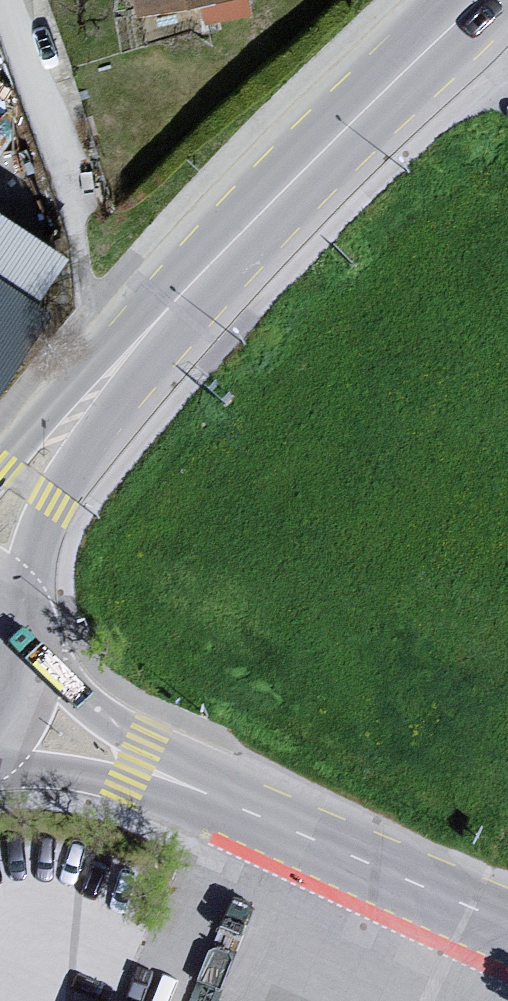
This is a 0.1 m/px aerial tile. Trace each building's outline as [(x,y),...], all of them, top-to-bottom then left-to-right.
[(134,16),(246,2),(246,0),(131,0),(134,16)] [(18,145),(0,133),(0,173),(18,145)] [(79,267),(0,216),(0,386),(79,267)]
